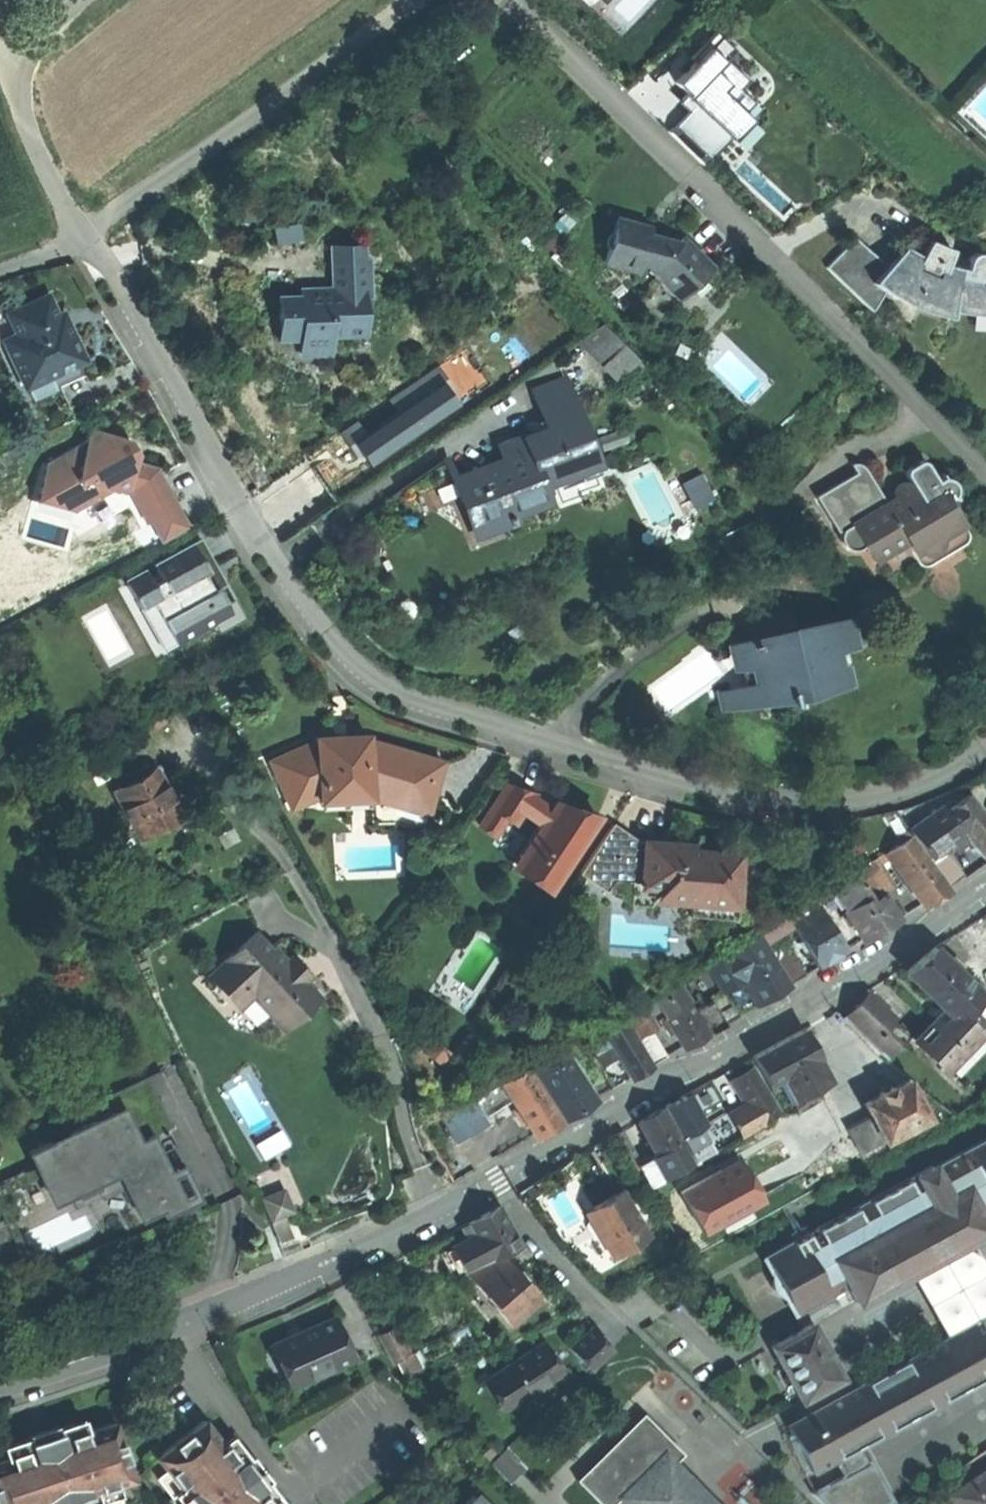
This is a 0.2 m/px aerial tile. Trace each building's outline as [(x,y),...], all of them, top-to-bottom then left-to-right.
[(735,48),(720,34),(672,85),(685,97),(678,104),(688,113),(673,129),(711,165),(755,119),(747,112),(756,102),(739,86),(747,79),(725,58),(735,48)] [(679,299),(710,267),(681,237),(676,242),(658,238),(657,243),(651,241),(645,240),(649,227),(615,218),(603,262),(637,271),(639,262),(651,266),(649,268),(679,299)] [(982,254),(978,253),(975,253),(972,254),(970,256),(968,259),(958,257),(949,256),(951,249),(928,240),(925,247),(912,239),(900,251),(906,255),(894,270),(875,256),(855,237),(825,268),(865,306),(878,288),(900,301),(906,289),(925,297),(922,302),(950,310),(951,305),(974,307),(975,302),(985,302),(985,257),(982,254)] [(364,261),(332,262),(333,296),(306,296),(279,297),(279,319),(291,319),(291,339),(301,338),(302,355),(329,354),(329,335),(364,334),(362,296),(365,296),(364,261)] [(62,315),(56,318),(47,298),(10,315),(19,335),(5,341),(25,386),(52,373),(79,361),(83,360),(73,338),(62,315)] [(603,324),(578,340),(616,380),(638,359),(603,324)] [(85,374),(79,361),(52,373),(58,387),(85,374)] [(594,456),(565,378),(534,390),(548,427),(524,437),(511,442),(499,447),(503,458),(453,478),(462,501),(466,499),(477,527),(499,518),(504,530),(511,527),(507,518),(549,503),(543,487),(544,487),(541,481),(577,468),(575,463),(593,456),(594,456)] [(357,457),(459,410),(447,385),(345,432),(357,457)] [(161,543),(189,528),(160,472),(158,468),(135,461),(137,455),(131,454),(128,450),(126,446),(128,440),(93,430),(89,432),(87,442),(47,464),(37,500),(74,511),(113,489),(123,493),(126,490),(127,488),(133,490),(159,539),(161,543)] [(597,467),(593,456),(575,463),(577,468),(541,481),(544,487),(597,467)] [(872,560),(905,541),(918,562),(920,564),(923,565),(926,565),(929,564),(965,543),(967,540),(967,538),(967,534),(966,531),(947,499),(952,496),(954,493),(954,490),(954,486),(953,483),(951,481),(949,479),(947,478),(944,477),(942,478),(935,480),(926,464),(924,461),(922,461),(920,460),(918,461),(907,468),(905,469),(904,472),(905,474),(912,488),(910,489),(908,488),(906,486),(904,485),(901,485),(898,486),(896,488),(895,491),(894,494),(895,496),(900,505),(894,508),(888,511),(864,468),(860,465),(858,464),(855,464),(852,465),(857,473),(816,497),(837,532),(842,529),(840,532),(839,536),(839,539),(840,541),(842,544),(843,546),(845,548),(850,550),(854,550),(858,549),(861,547),(863,545),(872,560)] [(210,556),(201,538),(153,564),(162,580),(153,585),(147,573),(126,584),(140,608),(152,601),(174,642),(214,620),(219,628),(240,616),(231,601),(226,603),(217,588),(212,591),(203,574),(216,567),(210,556)] [(225,584),(216,567),(203,574),(212,591),(217,588),(225,584)] [(152,601),(140,608),(162,649),(174,642),(152,601)] [(776,631),(777,635),(763,638),(751,640),(751,642),(736,645),(746,687),(749,704),(840,684),(836,666),(843,664),(840,649),(852,647),(846,620),(811,627),(810,624),(776,631)] [(721,711),(749,704),(746,687),(717,693),(721,711)] [(430,802),(442,761),(398,749),(373,741),(367,741),(367,735),(315,738),(315,744),(308,744),(269,761),(283,794),(302,786),(306,796),(318,795),(318,801),(370,799),(369,791),(395,791),(430,802)] [(123,806),(163,785),(157,774),(150,771),(117,788),(116,794),(123,806)] [(180,817),(163,785),(123,806),(140,838),(180,817)] [(523,811),(532,797),(534,795),(506,785),(479,825),(493,834),(505,817),(514,822),(523,811)] [(967,794),(946,809),(969,838),(985,861),(985,817),(967,794)] [(540,823),(549,809),(532,797),(523,811),(540,823)] [(575,809),(555,802),(549,809),(540,823),(516,858),(526,864),(521,872),(547,890),(597,816),(575,809)] [(943,806),(909,830),(931,862),(946,852),(969,838),(946,809),(943,806)] [(638,841),(612,823),(579,873),(606,891),(613,880),(640,882),(640,885),(660,886),(655,893),(689,895),(688,914),(732,917),(736,875),(721,873),(723,852),(698,850),(675,848),(676,844),(638,841)] [(947,888),(910,834),(887,849),(923,903),(936,895),(947,888)] [(963,876),(946,852),(931,862),(949,886),(963,876)] [(890,887),(873,858),(855,870),(856,871),(872,898),(890,887)] [(874,933),(899,918),(886,894),(874,901),(872,898),(856,871),(833,887),(845,905),(843,906),(862,939),(874,933)] [(762,946),(794,925),(793,923),(808,914),(802,904),(756,934),(756,935),(762,946)] [(845,950),(820,907),(808,914),(793,923),(794,925),(818,967),(830,959),(845,950)] [(270,950),(255,933),(209,975),(229,997),(242,985),(283,1029),(304,1011),(319,996),(273,947),(270,950)] [(750,1008),(786,986),(790,983),(787,977),(782,980),(762,946),(756,935),(682,985),(709,1032),(725,1023),(710,999),(724,990),(738,1015),(750,1008)] [(985,1012),(985,997),(934,947),(905,971),(944,1009),(950,1002),(974,1024),(985,1012)] [(804,974),(791,950),(776,959),(787,977),(790,983),(804,974)] [(708,1033),(678,984),(655,997),(662,1009),(667,1018),(675,1031),(684,1047),(695,1041),(708,1033)] [(894,1016),(868,992),(856,1005),(844,1018),(869,1042),(882,1028),(894,1016)] [(645,1018),(662,1009),(655,997),(640,1008),(645,1018)] [(985,1040),(985,1035),(974,1024),(950,1002),(944,1009),(929,1024),(914,1040),(952,1076),(985,1040)] [(651,1028),(645,1018),(640,1008),(625,1017),(654,1064),(665,1058),(656,1044),(658,1044),(650,1029),(651,1028)] [(974,1024),(985,1035),(985,1012),(974,1024)] [(675,1031),(667,1018),(662,1021),(670,1034),(675,1031)] [(652,1066),(624,1020),(605,1032),(618,1057),(630,1078),(641,1072),(652,1066)] [(898,1043),(882,1028),(869,1042),(885,1056),(898,1043)] [(775,1043),(751,1056),(767,1084),(782,1075),(815,1057),(800,1029),(775,1043)] [(618,1057),(605,1032),(587,1042),(600,1066),(618,1057)] [(596,1098),(572,1053),(533,1074),(562,1119),(580,1108),(596,1098)] [(827,1079),(815,1057),(782,1075),(794,1097),(815,1086),(827,1079)] [(778,1113),(751,1067),(741,1073),(730,1080),(744,1103),(729,1112),(741,1134),(778,1113)] [(558,1121),(526,1070),(503,1082),(511,1096),(534,1135),(558,1121)] [(84,1164),(99,1196),(100,1199),(126,1187),(141,1219),(159,1210),(177,1202),(147,1138),(152,1135),(168,1128),(156,1103),(159,1102),(147,1076),(102,1097),(109,1112),(81,1125),(82,1128),(52,1143),(51,1140),(30,1150),(45,1182),(64,1173),(84,1164)] [(927,1117),(907,1079),(891,1087),(890,1085),(883,1089),(878,1091),(879,1094),(863,1102),(870,1115),(883,1140),(927,1117)] [(511,1096),(503,1082),(473,1096),(483,1114),(511,1096)] [(821,1098),(815,1086),(794,1097),(791,1099),(797,1111),(819,1100),(821,1098)] [(483,1114),(473,1096),(440,1113),(456,1142),(475,1132),(489,1124),(483,1114)] [(714,1150),(683,1096),(664,1107),(694,1161),(714,1150)] [(679,1142),(661,1109),(648,1116),(637,1122),(655,1155),(679,1142)] [(883,1140),(870,1115),(846,1127),(859,1152),(883,1140)] [(253,1141),(262,1156),(287,1142),(278,1127),(253,1141)] [(640,1163),(622,1131),(619,1133),(637,1165),(640,1163)] [(177,1202),(159,1210),(162,1216),(185,1206),(199,1199),(182,1163),(168,1170),(152,1135),(147,1138),(177,1202)] [(933,1167),(932,1165),(914,1175),(929,1203),(831,1258),(846,1284),(856,1302),(910,1272),(971,1238),(985,1229),(985,1224),(980,1214),(985,1210),(985,1139),(933,1167)] [(691,1163),(679,1142),(655,1155),(640,1163),(637,1165),(649,1186),(691,1163)] [(739,1158),(678,1191),(701,1231),(761,1198),(739,1158)] [(72,1208),(99,1196),(84,1164),(64,1173),(68,1181),(61,1184),(72,1208)] [(831,1258),(929,1203),(914,1175),(800,1238),(815,1265),(831,1256),(831,1258)] [(279,1188),(258,1197),(278,1241),(292,1234),(283,1213),(289,1210),(279,1188)] [(647,1236),(620,1190),(602,1201),(592,1206),(601,1222),(593,1226),(611,1257),(647,1236)] [(601,1222),(592,1206),(584,1211),(593,1226),(601,1222)] [(521,1247),(498,1207),(470,1222),(476,1236),(466,1241),(452,1247),(464,1271),(502,1255),(521,1247)] [(0,1221),(0,1255),(5,1265),(22,1258),(5,1219),(0,1221)] [(794,1313),(846,1284),(831,1258),(831,1256),(815,1265),(800,1238),(765,1257),(771,1269),(770,1270),(769,1275),(770,1281),(771,1286),(775,1291),(778,1295),(783,1299),(786,1300),(787,1299),(794,1313)] [(971,1238),(910,1272),(945,1334),(985,1312),(985,1266),(971,1238)] [(445,1250),(440,1253),(452,1277),(458,1274),(445,1250)] [(502,1255),(464,1271),(487,1299),(509,1325),(539,1300),(502,1255)] [(351,1358),(334,1318),(302,1333),(274,1345),(292,1384),(351,1358)] [(840,1378),(810,1323),(769,1345),(800,1400),(840,1378)] [(811,1493),(823,1503),(884,1503),(891,1500),(861,1444),(944,1399),(938,1387),(985,1360),(985,1348),(980,1336),(972,1323),(918,1353),(921,1360),(814,1419),(812,1415),(788,1428),(820,1488),(811,1493)] [(408,1354),(394,1327),(379,1335),(393,1362),(396,1360),(408,1354)] [(512,1402),(562,1370),(544,1343),(522,1358),(494,1375),(512,1402)] [(292,1384),(274,1345),(269,1347),(286,1387),(292,1384)] [(414,1351),(408,1354),(396,1360),(404,1374),(421,1365),(414,1351)] [(921,1360),(918,1353),(786,1425),(788,1428),(812,1415),(814,1419),(921,1360)] [(944,1399),(975,1382),(985,1376),(985,1360),(938,1387),(944,1399)] [(512,1402),(494,1375),(487,1380),(505,1407),(512,1402)] [(643,1414),(633,1424),(635,1427),(590,1471),(588,1468),(576,1480),(600,1503),(662,1503),(647,1489),(682,1454),(643,1414)] [(204,1420),(155,1458),(180,1490),(173,1494),(181,1503),(268,1503),(267,1502),(276,1495),(266,1481),(262,1484),(245,1462),(249,1459),(238,1445),(228,1451),(204,1420)] [(71,1423),(55,1429),(56,1433),(30,1442),(28,1438),(12,1443),(15,1454),(0,1459),(0,1503),(67,1503),(76,1501),(81,1503),(87,1503),(97,1501),(94,1493),(133,1480),(113,1422),(75,1434),(71,1423)] [(56,1433),(55,1429),(41,1433),(28,1438),(30,1442),(56,1433)] [(490,1461),(510,1481),(528,1463),(508,1443),(490,1461)] [(257,1470),(249,1459),(245,1462),(262,1484),(266,1481),(257,1470)] [(948,1495),(953,1503),(985,1503),(985,1469),(948,1495)] [(133,1480),(94,1493),(97,1501),(87,1503),(130,1503),(141,1500),(133,1480)] [(474,1495),(465,1503),(482,1503),(474,1495)]
